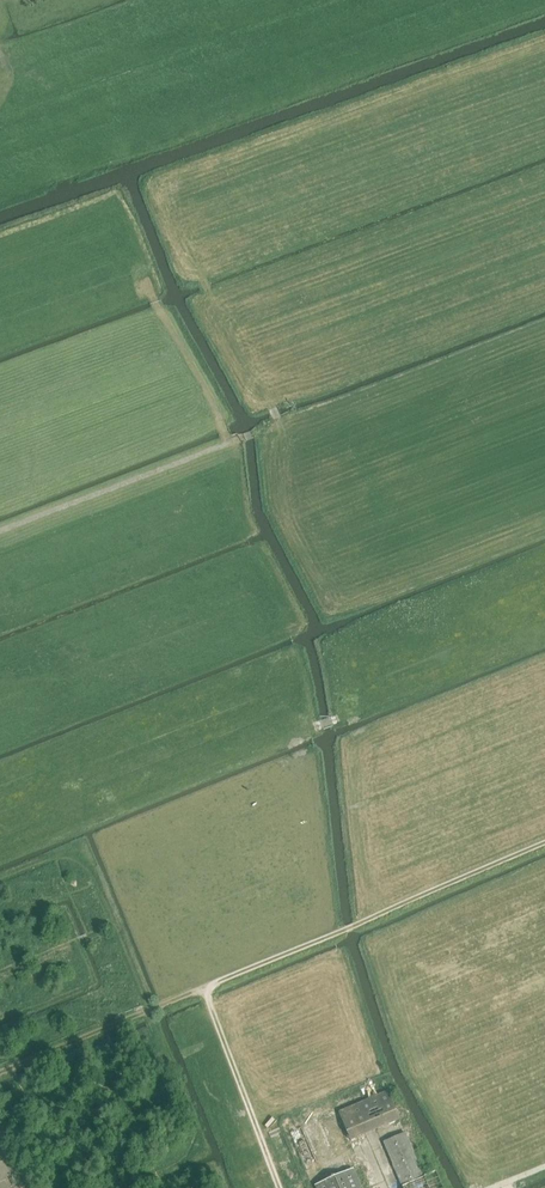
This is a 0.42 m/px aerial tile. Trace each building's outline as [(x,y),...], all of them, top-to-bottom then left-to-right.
[(163,1092),(144,1100),(147,1106),(160,1100),(162,1105),(167,1102),(163,1092)] [(367,1134),(402,1120),(394,1101),(359,1115),(367,1134)] [(409,1131),(386,1140),(404,1187),(430,1187),(409,1131)] [(352,1169),(316,1184),(318,1187),(360,1187),(352,1169)]
